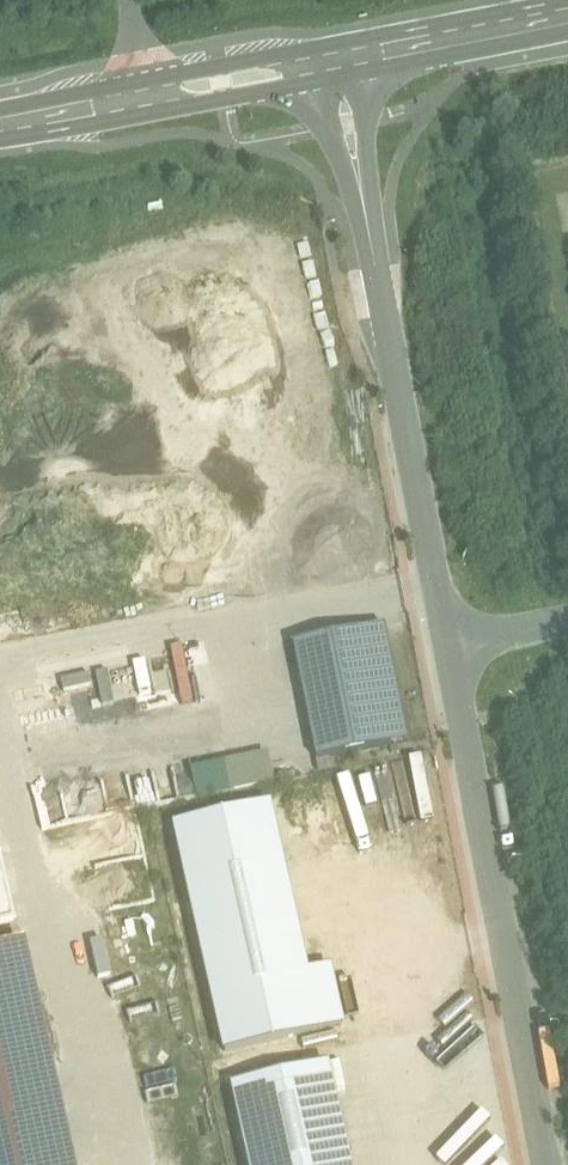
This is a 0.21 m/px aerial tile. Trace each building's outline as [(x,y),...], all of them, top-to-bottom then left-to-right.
[(383,627),(294,645),(317,761),(406,743),(383,627)] [(194,796),(273,786),(269,756),(190,767),(194,796)] [(229,868),(187,876),(222,1046),(337,1022),(326,970),(307,973),(274,808),(219,820),(229,868)] [(0,958),(0,1164),(73,1164),(26,952),(0,958)] [(231,1097),(246,1164),(345,1164),(325,1076),(231,1097)] [(173,1105),(142,1111),(148,1142),(179,1136),(173,1105)]
